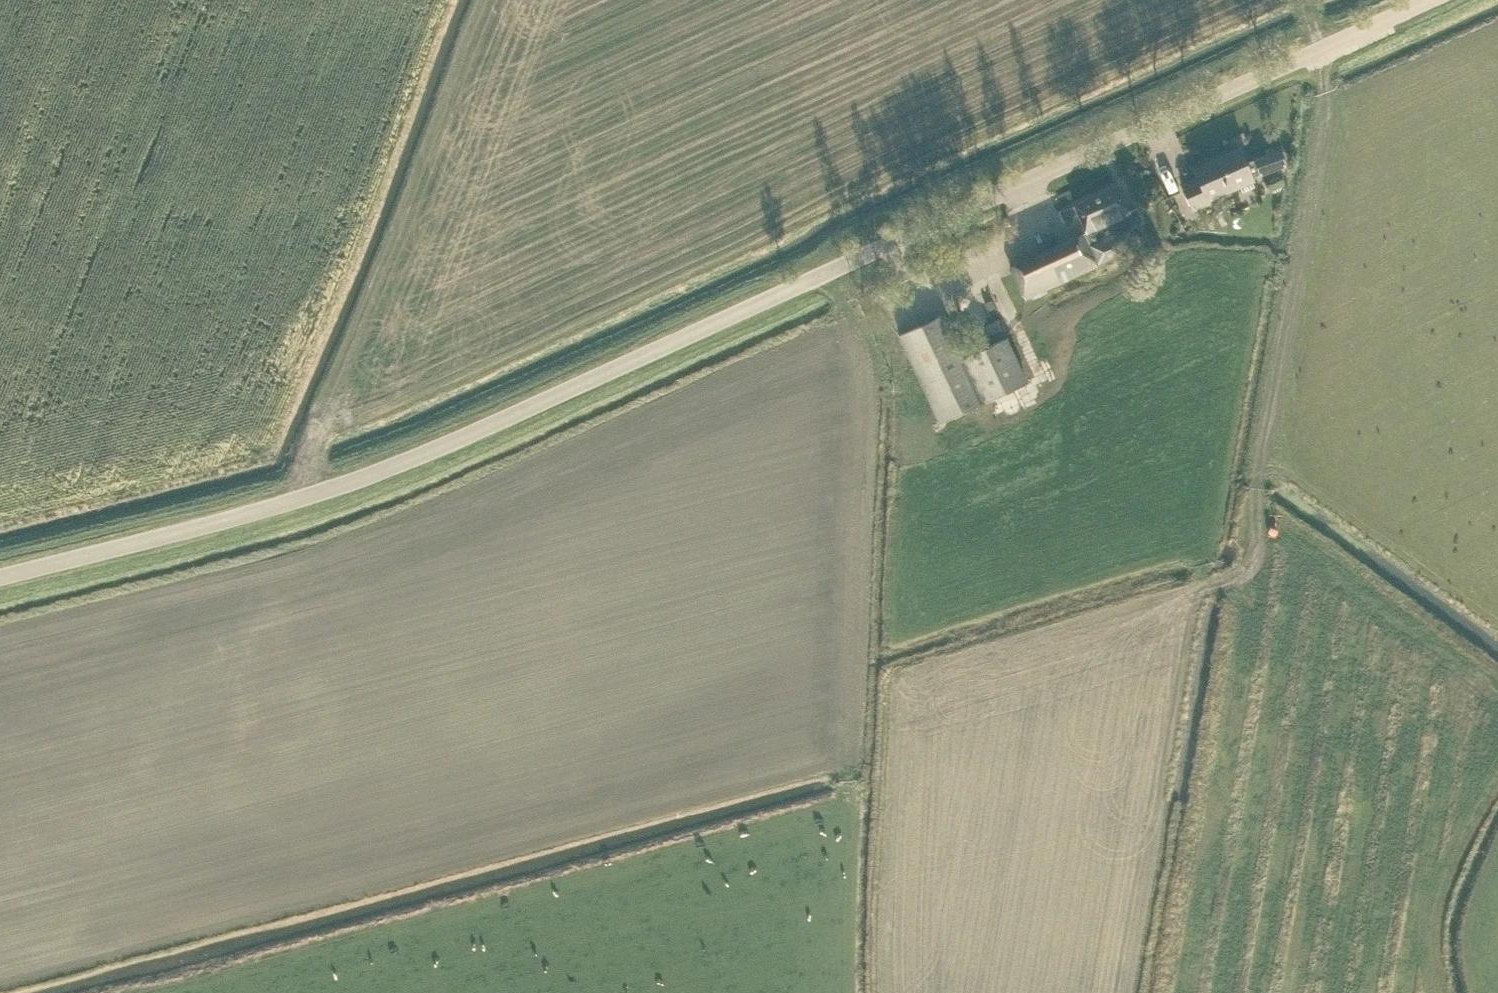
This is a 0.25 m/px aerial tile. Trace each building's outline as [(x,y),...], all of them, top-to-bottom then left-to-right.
[(1181,184),(1193,210),(1209,203),(1208,200),(1252,181),(1251,178),(1258,174),(1259,176),(1263,175),(1287,165),(1279,147),(1251,158),(1253,161),(1245,164),(1238,148),(1193,167),(1197,177),(1181,184)] [(1270,176),(1263,179),(1268,191),(1283,184),(1279,172),(1269,176),(1270,176)] [(1012,273),(1023,296),(1024,298),(1139,244),(1132,229),(1144,223),(1136,207),(1128,211),(1116,186),(1074,205),(1086,232),(1010,267),(1012,273)] [(899,336),(911,363),(939,423),(1026,383),(1005,339),(969,356),(953,322),(946,326),(942,316),(899,336)]
